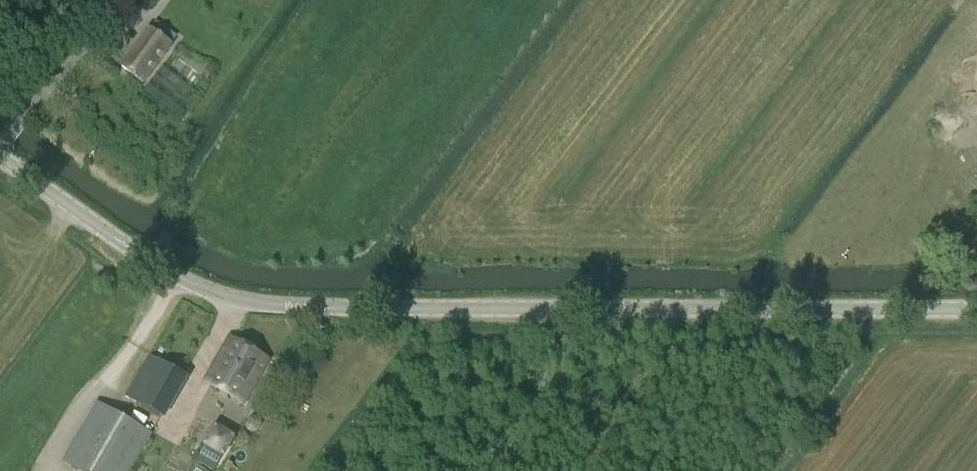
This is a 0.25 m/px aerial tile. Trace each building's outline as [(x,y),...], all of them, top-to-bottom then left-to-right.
[(152,28),(122,67),(142,83),(173,44),(152,28)] [(203,384),(243,406),(269,360),(229,337),(203,384)] [(148,360),(124,398),(162,421),(186,383),(148,360)] [(76,470),(131,470),(152,434),(97,402),(61,462),(76,470)] [(195,461),(212,470),(213,470),(222,457),(224,458),(236,437),(215,425),(203,446),(204,446),(195,461)]
